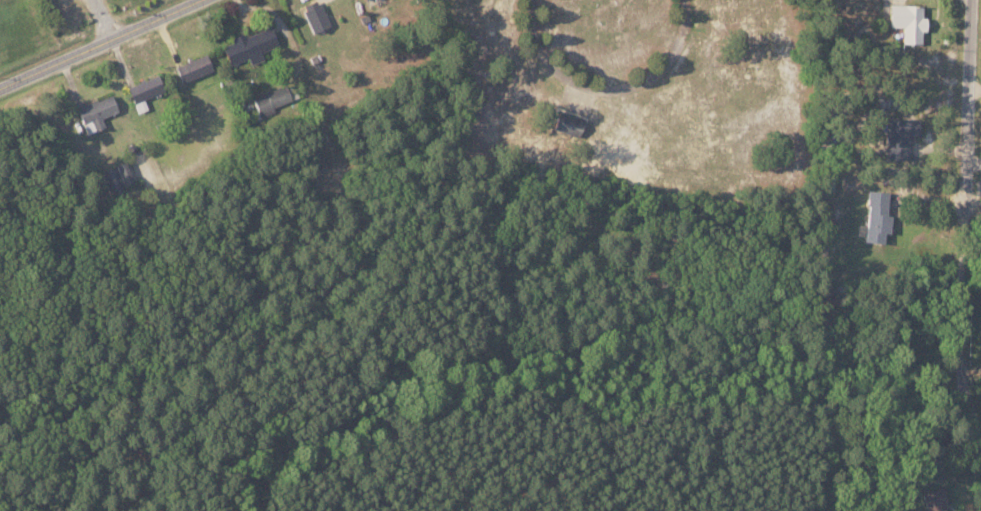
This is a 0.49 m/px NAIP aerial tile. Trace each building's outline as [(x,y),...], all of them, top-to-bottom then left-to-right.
[(303,9),(312,32),(330,25),(321,3),(303,9)] [(889,26),(903,26),(903,43),(922,43),(922,30),(926,30),(926,16),(922,16),(922,4),(890,3),(889,26)] [(229,64),(248,58),(250,64),(262,59),(260,51),(278,45),(271,26),(246,35),(245,32),(231,37),(233,42),(223,46),(229,64)] [(213,70),(206,53),(175,66),(182,82),(213,70)] [(147,109),(143,99),(164,91),(157,74),(127,86),(138,112),(147,109)] [(293,102),(285,84),(252,98),(260,116),(293,102)] [(76,108),(87,133),(105,126),(102,118),(118,111),(110,93),(76,108)] [(919,118),(888,117),(887,157),(906,158),(907,134),(919,134),(919,118)] [(110,191),(133,181),(125,161),(101,171),(110,191)] [(865,241),(883,243),(884,232),(889,233),(891,215),(886,214),(888,191),(870,189),(865,241)] [(927,510),(948,510),(944,487),(923,491),(927,510)]
